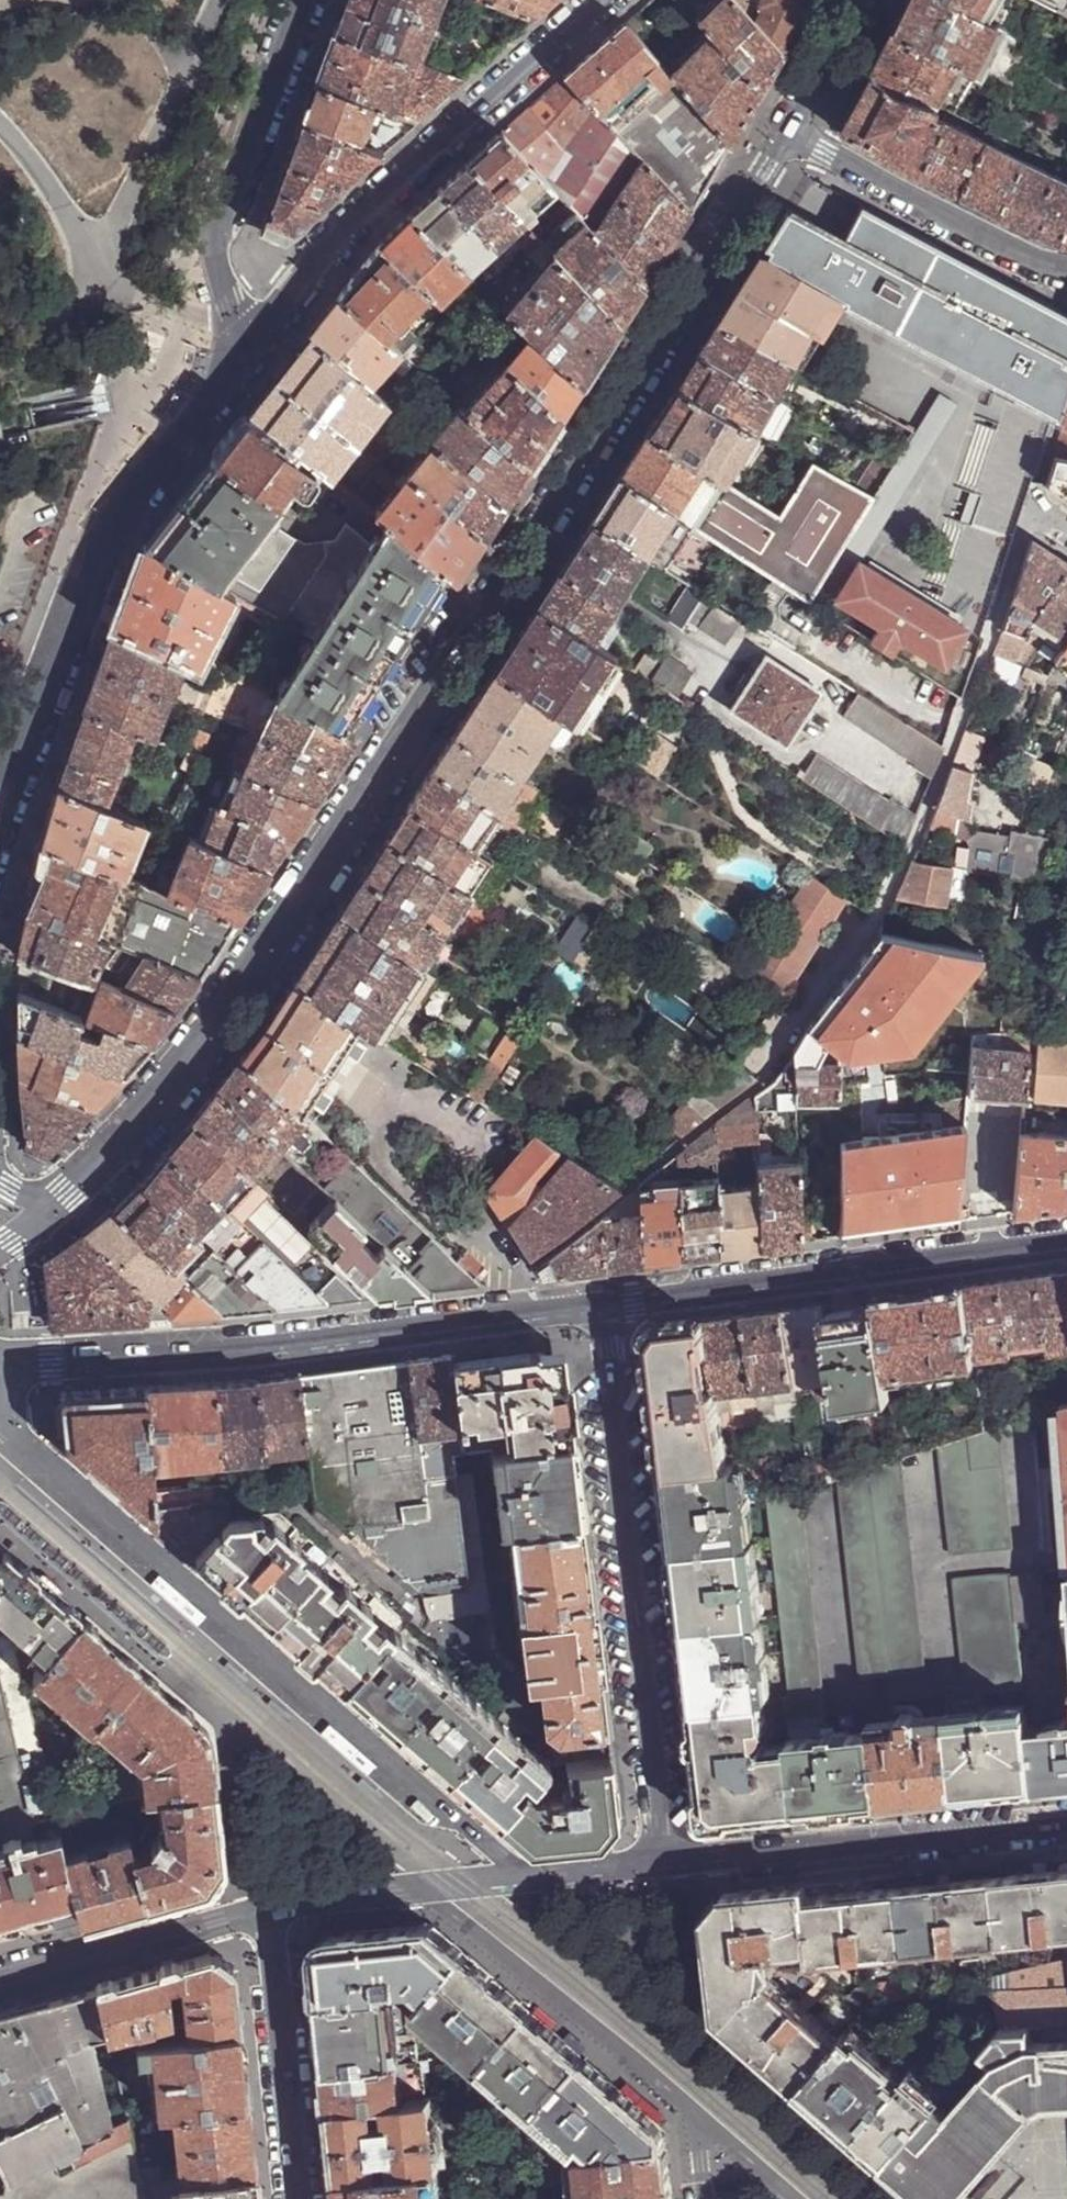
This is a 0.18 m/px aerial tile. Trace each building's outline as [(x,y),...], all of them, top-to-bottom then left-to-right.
[(418,62),(441,0),(347,0),(341,18),(336,33),(418,62)] [(553,0),(486,0),(533,18),(552,1),(553,0)] [(781,55),(754,25),(731,0),(718,0),(697,21),(706,31),(710,35),(761,92),(773,71),(781,55)] [(754,25),(781,55),(808,0),(766,0),(754,25)] [(993,26),(944,0),(907,0),(892,34),(980,77),(986,80),(989,70),(975,63),(993,26)] [(982,0),(944,0),(993,26),(998,29),(1005,15),(1003,10),(990,2),(986,3),(982,0)] [(1033,0),(1013,0),(1011,3),(1028,12),(1033,0)] [(624,24),(635,36),(642,30),(632,17),(624,24)] [(614,131),(672,79),(669,76),(666,72),(635,36),(624,24),(587,58),(565,78),(614,131)] [(669,76),(710,35),(706,31),(666,72),(669,76)] [(418,62),(336,33),(327,57),(317,85),(418,122),(442,100),(465,79),(418,62)] [(891,95),(933,109),(953,117),(980,77),(892,34),(880,56),(868,78),(891,95)] [(748,115),(761,92),(710,35),(669,76),(672,79),(731,146),(748,115)] [(501,135),(556,194),(565,204),(574,213),(580,219),(644,289),(654,274),(685,225),(692,215),(614,131),(565,78),(532,107),(501,135)] [(931,117),(933,109),(891,95),(868,78),(850,111),(839,133),(916,177),(943,122),(931,117)] [(714,176),(731,146),(672,79),(614,131),(692,215),(714,176)] [(302,124),(383,153),(399,139),(418,122),(317,85),(308,107),(302,124)] [(983,141),(943,122),(916,177),(937,187),(955,197),(983,141)] [(285,241),(383,153),(302,124),(296,141),(283,174),(273,202),(262,231),(285,241)] [(524,223),(556,194),(501,135),(481,153),(468,164),(524,223)] [(1022,162),(983,141),(955,197),(976,207),(995,217),(1022,162)] [(1022,162),(995,217),(1021,228),(1055,243),(1066,218),(1066,184),(1022,162)] [(496,248),(524,223),(468,164),(447,184),(439,191),(496,248)] [(467,273),(484,258),(498,273),(510,263),(496,248),(439,191),(420,208),(410,217),(467,273)] [(564,224),(574,213),(565,204),(555,214),(564,224)] [(790,209),(761,256),(810,283),(829,252),(839,257),(848,241),(790,209)] [(866,212),(848,241),(839,257),(829,252),(810,283),(761,256),(752,270),(726,311),(718,325),(791,365),(800,370),(843,301),(1059,413),(1066,388),(1066,316),(902,231),(881,220),(866,212)] [(439,301),(467,273),(410,217),(394,233),(380,246),(427,291),(439,301)] [(1055,243),(1066,245),(1066,218),(1055,243)] [(632,309),(644,289),(580,219),(552,253),(620,326),(632,309)] [(603,352),(620,326),(552,253),(534,235),(524,248),(541,266),(505,310),(531,335),(582,386),(603,352)] [(173,244),(168,261),(173,263),(179,247),(173,244)] [(415,338),(399,323),(427,291),(380,246),(357,276),(340,297),(401,352),(402,353),(415,338)] [(311,334),(370,386),(401,352),(340,297),(324,317),(311,334)] [(706,343),(698,356),(772,397),(791,365),(718,325),(706,343)] [(356,445),(389,403),(370,386),(311,334),(289,361),(275,380),(356,445)] [(573,400),(582,386),(531,335),(526,340),(505,364),(561,418),(573,400)] [(686,375),(677,390),(753,432),(772,397),(698,356),(686,375)] [(548,438),(561,418),(505,364),(464,410),(529,469),(548,438)] [(328,479),(356,445),(275,380),(259,399),(247,415),(296,454),(328,479)] [(661,415),(648,435),(724,483),(753,432),(677,390),(661,415)] [(965,632),(967,630),(861,563),(955,403),(939,393),(915,434),(894,466),(874,499),(809,601),(816,605),(824,592),(881,627),(872,641),(890,653),(900,638),(963,677),(953,694),(964,701),(983,643),(965,632)] [(519,484),(529,469),(464,410),(460,407),(431,439),(433,442),(506,505),(519,484)] [(293,462),(296,454),(247,415),(228,439),(213,458),(273,498),(282,481),(299,493),(302,495),(308,494),(316,482),(316,480),(314,476),(293,462)] [(1056,457),(1066,459),(1066,423),(1056,457)] [(415,439),(422,432),(414,425),(407,433),(415,439)] [(631,463),(620,479),(695,527),(774,578),(809,601),(874,499),(858,490),(814,466),(780,519),(724,483),(648,435),(631,463)] [(495,521),(506,505),(433,442),(407,473),(485,537),(495,521)] [(879,457),(858,490),(874,499),(894,466),(879,457)] [(1056,457),(1047,486),(1066,499),(1066,459),(1056,457)] [(387,526),(374,546),(346,524),(335,541),(305,543),(267,519),(279,503),(273,498),(213,458),(190,487),(143,547),(235,597),(255,608),(261,612),(294,630),(314,640),(276,700),(342,733),(355,715),(390,659),(424,606),(446,573),(416,549),(409,543),(387,526)] [(470,560),(485,537),(407,473),(385,499),(373,514),(387,526),(409,543),(419,531),(425,536),(416,549),(446,573),(457,581),(470,560)] [(648,557),(669,570),(674,563),(695,527),(620,479),(606,502),(593,523),(648,557)] [(354,499),(373,514),(385,499),(366,484),(354,499)] [(617,607),(648,557),(593,523),(585,535),(567,563),(562,572),(617,607)] [(1025,637),(1015,662),(1027,668),(1028,666),(1028,667),(1041,640),(1026,630),(1034,618),(1066,568),(1066,563),(1047,550),(1031,539),(1002,629),(1025,637)] [(127,592),(114,627),(184,658),(194,663),(200,666),(229,608),(235,597),(143,547),(127,592)] [(1066,639),(1066,637),(1066,568),(1034,618),(1066,639)] [(547,595),(539,609),(594,644),(617,607),(562,572),(547,595)] [(705,597),(707,594),(698,589),(676,625),(684,631),(691,620),(705,597)] [(255,608),(235,597),(229,608),(250,619),(255,608)] [(742,621),(705,597),(691,620),(727,644),(742,621)] [(503,663),(495,675),(561,717),(575,726),(618,660),(594,644),(539,609),(529,623),(503,663)] [(294,630),(261,612),(253,625),(287,644),(294,630)] [(1042,640),(1058,651),(1066,639),(1034,618),(1026,630),(1041,640),(1041,641),(1042,640)] [(105,652),(100,667),(169,698),(184,658),(114,627),(105,652)] [(1002,629),(994,658),(1014,667),(1015,662),(1025,637),(1002,629)] [(1066,639),(1058,651),(1051,661),(1066,671),(1066,637),(1066,639)] [(767,656),(753,678),(747,687),(732,710),(787,746),(823,692),(767,656)] [(694,673),(669,657),(656,679),(680,695),(694,673)] [(194,663),(184,658),(169,698),(179,702),(194,663)] [(1049,676),(1047,682),(1050,682),(1052,681),(1054,679),(1055,677),(1055,673),(1054,670),(1052,667),(1048,666),(1043,673),(1049,676)] [(169,698),(100,667),(93,686),(83,711),(151,738),(154,739),(169,698)] [(243,668),(236,680),(268,696),(276,685),(243,668)] [(222,673),(221,675),(211,696),(204,713),(218,720),(247,732),(259,738),(276,700),(268,696),(236,680),(222,673)] [(476,705),(455,738),(520,781),(561,717),(495,675),(476,705)] [(204,713),(211,696),(200,692),(193,708),(204,713)] [(934,781),(946,752),(911,729),(860,695),(846,716),(894,747),(893,749),(917,765),(915,768),(934,781)] [(342,733),(276,700),(259,738),(335,771),(342,759),(355,739),(342,733)] [(151,738),(83,711),(68,754),(56,787),(101,805),(129,744),(146,751),(147,750),(151,738)] [(218,720),(204,713),(186,752),(188,752),(199,757),(201,758),(218,720)] [(561,717),(520,781),(534,790),(575,726),(561,717)] [(335,771),(259,738),(247,732),(232,770),(242,774),(314,802),(325,786),(335,771)] [(635,764),(660,780),(679,749),(654,733),(635,764)] [(980,740),(965,735),(953,767),(969,771),(980,740)] [(183,762),(188,752),(186,752),(154,739),(151,738),(147,750),(183,762)] [(439,761),(433,770),(516,824),(537,792),(534,790),(520,781),(455,738),(439,761)] [(195,766),(199,757),(188,752),(183,762),(181,767),(192,772),(195,766)] [(202,769),(206,760),(201,758),(199,757),(195,766),(202,769)] [(1015,771),(1049,783),(1054,769),(1021,757),(1015,771)] [(801,769),(796,776),(904,846),(918,816),(892,801),(890,803),(867,788),(865,789),(817,759),(808,773),(801,769)] [(953,767),(936,811),(929,826),(956,831),(959,816),(970,818),(974,801),(968,800),(974,773),(969,771),(953,767)] [(475,851),(491,827),(518,844),(526,831),(516,824),(433,770),(420,790),(408,809),(475,851)] [(1011,784),(1045,794),(1049,783),(1015,771),(1011,784)] [(302,821),(314,802),(242,774),(229,805),(222,803),(221,807),(292,836),(302,821)] [(195,786),(187,783),(183,792),(191,795),(195,786)] [(122,876),(144,821),(101,805),(56,787),(47,820),(40,843),(116,874),(122,876)] [(191,795),(183,792),(171,815),(165,829),(174,834),(175,834),(193,796),(191,795)] [(281,853),(292,836),(221,807),(220,807),(206,846),(270,871),(281,853)] [(165,829),(171,815),(156,808),(150,823),(165,829)] [(387,841),(470,895),(484,904),(487,905),(495,893),(479,882),(492,862),(475,851),(408,809),(395,828),(387,841)] [(955,868),(1035,882),(1040,857),(1048,858),(1051,838),(1043,837),(1044,835),(1013,828),(1012,836),(977,833),(973,838),(972,841),(956,838),(951,867),(955,868)] [(166,893),(191,840),(175,834),(174,834),(151,887),(166,893)] [(254,897),(270,871),(206,846),(191,840),(166,893),(238,922),(254,897)] [(373,862),(363,877),(446,931),(470,895),(387,841),(373,862)] [(34,886),(25,910),(84,934),(116,874),(40,843),(34,863),(35,867),(40,871),(34,886)] [(947,907),(955,868),(951,867),(915,861),(897,898),(907,900),(947,907)] [(852,895),(810,868),(745,971),(786,999),(852,895)] [(215,957),(238,922),(166,893),(151,887),(122,876),(116,874),(84,934),(106,943),(201,979),(215,957)] [(339,915),(422,967),(446,931),(363,877),(351,897),(339,915)] [(470,895),(446,931),(460,940),(484,904),(470,895)] [(899,935),(907,900),(897,898),(881,930),(884,931),(884,932),(899,935)] [(92,980),(106,943),(84,934),(25,910),(17,957),(86,983),(87,982),(90,983),(92,980)] [(317,948),(296,982),(360,1023),(372,1030),(378,1034),(422,967),(339,915),(317,948)] [(579,917),(556,950),(571,960),(579,949),(585,941),(594,927),(579,917)] [(619,944),(594,927),(585,941),(611,957),(619,944)] [(970,1095),(974,1036),(987,1035),(990,1034),(980,950),(899,935),(884,932),(870,949),(849,975),(848,974),(844,978),(815,1017),(810,1026),(832,1043),(844,1053),(863,1051),(874,1050),(888,1049),(888,1058),(886,1104),(884,1104),(884,1107),(968,1111),(970,1095)] [(187,997),(201,979),(106,943),(92,980),(99,983),(108,986),(109,979),(113,974),(130,980),(125,993),(175,1012),(187,997)] [(933,1032),(932,1050),(930,1050),(913,1049),(912,1059),(945,1061),(946,1033),(937,962),(886,969),(885,977),(927,972),(933,1032)] [(422,967),(378,1034),(392,1042),(436,976),(422,967)] [(99,983),(92,980),(90,983),(87,982),(86,983),(81,998),(75,1016),(82,1019),(86,1020),(99,983)] [(330,1068),(344,1048),(358,1058),(369,1041),(355,1032),(360,1023),(296,982),(283,1000),(267,1026),(330,1068)] [(161,1029),(175,1012),(125,993),(108,986),(99,983),(86,1020),(93,1023),(148,1043),(161,1029)] [(82,1019),(75,1016),(63,1012),(16,995),(16,1019),(16,1036),(122,1073),(135,1059),(148,1043),(93,1023),(89,1032),(79,1028),(82,1019)] [(75,1016),(81,998),(73,995),(69,996),(63,1012),(75,1016)] [(300,1113),(307,1103),(322,1112),(333,1096),(319,1086),(330,1068),(267,1026),(248,1051),(243,1059),(300,1113)] [(493,1058),(504,1065),(525,1033),(513,1026),(493,1058)] [(820,1063),(832,1043),(810,1026),(796,1049),(796,1057),(798,1057),(798,1100),(842,1103),(844,1065),(820,1063)] [(1043,1027),(1031,1028),(1028,1050),(1025,1096),(1066,1100),(1066,1044),(1042,1041),(1043,1027)] [(974,1036),(970,1095),(1024,1099),(1025,1096),(1028,1050),(986,1047),(987,1035),(974,1036)] [(108,1090),(122,1073),(16,1036),(18,1060),(20,1079),(94,1107),(108,1090)] [(862,1060),(863,1051),(844,1053),(844,1059),(844,1065),(842,1103),(884,1104),(886,1104),(888,1058),(888,1049),(874,1050),(873,1061),(862,1060)] [(759,1108),(799,1103),(798,1100),(798,1057),(796,1057),(775,1081),(758,1094),(759,1108)] [(493,1058),(470,1092),(482,1100),(504,1065),(493,1058)] [(229,1076),(219,1090),(276,1145),(281,1149),(288,1141),(296,1148),(305,1150),(312,1143),(309,1135),(300,1127),(307,1119),(300,1113),(243,1059),(229,1076)] [(730,1060),(697,1094),(719,1109),(758,1079),(730,1060)] [(45,1154),(94,1107),(20,1079),(27,1146),(45,1154)] [(205,1106),(193,1121),(251,1175),(276,1145),(219,1090),(205,1106)] [(719,1109),(697,1094),(662,1129),(681,1139),(719,1109)] [(738,1142),(739,1185),(720,1186),(722,1251),(744,1248),(762,1246),(760,1162),(760,1151),(759,1141),(759,1132),(759,1108),(758,1094),(718,1123),(719,1143),(738,1142)] [(182,1135),(168,1152),(242,1222),(271,1193),(264,1188),(256,1180),(251,1175),(193,1121),(182,1135)] [(720,1186),(719,1143),(718,1123),(679,1154),(683,1256),(705,1253),(722,1251),(720,1186)] [(1022,1131),(1015,1213),(1048,1208),(1066,1206),(1066,1135),(1022,1131)] [(759,1141),(760,1151),(770,1150),(774,1146),(774,1138),(768,1132),(759,1132),(759,1141)] [(571,1156),(539,1136),(490,1191),(511,1223),(571,1156)] [(841,1148),(839,1236),(959,1220),(966,1139),(841,1148)] [(760,1162),(799,1159),(799,1149),(770,1150),(760,1151),(760,1162)] [(245,1224),(244,1225),(242,1222),(168,1152),(153,1171),(143,1183),(204,1240),(213,1248),(215,1251),(219,1253),(226,1246),(237,1234),(244,1240),(253,1230),(245,1224)] [(664,1259),(683,1256),(679,1154),(641,1184),(644,1262),(664,1259)] [(621,1188),(571,1156),(511,1223),(533,1257),(621,1188)] [(337,1202),(429,1290),(461,1286),(481,1283),(438,1243),(348,1158),(322,1188),(337,1202)] [(777,1244),(801,1241),(801,1223),(799,1159),(760,1162),(762,1246),(777,1244)] [(321,1187),(310,1177),(306,1182),(309,1185),(306,1188),(313,1196),(321,1187)] [(130,1197),(115,1212),(166,1259),(177,1269),(204,1240),(143,1183),(130,1197)] [(271,1193),(295,1217),(300,1212),(277,1190),(276,1191),(268,1183),(264,1188),(271,1193)] [(615,1265),(644,1262),(641,1184),(603,1214),(606,1267),(615,1265)] [(312,1211),(307,1207),(297,1218),(380,1297),(392,1295),(429,1290),(337,1202),(318,1226),(308,1216),(312,1211)] [(139,1287),(166,1259),(115,1212),(103,1222),(85,1236),(139,1287)] [(583,1270),(606,1267),(603,1214),(539,1265),(545,1275),(583,1270)] [(811,1223),(801,1223),(801,1241),(811,1240),(811,1223)] [(48,1263),(51,1292),(93,1290),(139,1287),(85,1236),(48,1263)] [(65,1239),(62,1236),(57,1239),(56,1242),(58,1244),(60,1244),(64,1241),(65,1239)] [(204,1240),(177,1269),(188,1280),(215,1251),(213,1248),(204,1240)] [(226,1260),(279,1310),(305,1307),(329,1303),(317,1292),(264,1242),(247,1260),(236,1249),(226,1260)] [(457,1259),(475,1276),(481,1271),(484,1267),(466,1250),(457,1259)] [(188,1280),(225,1315),(261,1311),(279,1310),(226,1260),(219,1253),(215,1251),(188,1280)] [(166,1259),(139,1287),(153,1299),(174,1319),(225,1315),(188,1280),(177,1269),(166,1259)] [(317,1292),(329,1303),(365,1299),(336,1273),(317,1292)] [(1038,1276),(1046,1344),(1048,1352),(1066,1350),(1066,1273),(1053,1274),(1038,1276)] [(1015,1279),(1000,1282),(1009,1350),(1046,1344),(1038,1276),(1015,1279)] [(979,1284),(963,1287),(974,1363),(1010,1357),(1009,1350),(1000,1282),(979,1284)] [(149,1320),(153,1299),(139,1287),(93,1290),(95,1325),(149,1320)] [(920,1292),(875,1298),(877,1308),(877,1309),(888,1376),(974,1365),(974,1363),(963,1287),(920,1292)] [(55,1327),(95,1325),(93,1290),(51,1292),(55,1327)] [(174,1319),(153,1299),(149,1320),(174,1319)] [(799,1308),(780,1311),(791,1385),(832,1380),(821,1317),(820,1305),(799,1308)] [(877,1309),(877,1308),(845,1312),(836,1313),(836,1315),(821,1317),(832,1380),(834,1396),(836,1406),(892,1399),(888,1376),(877,1309)] [(763,1313),(744,1316),(755,1389),(791,1385),(780,1311),(763,1313)] [(721,1319),(705,1321),(719,1408),(734,1406),(732,1392),(755,1389),(744,1316),(721,1319)] [(658,1407),(666,1474),(727,1465),(719,1408),(705,1321),(682,1324),(657,1327),(651,1342),(658,1407)] [(1046,1344),(1009,1350),(1010,1357),(1012,1369),(1049,1363),(1048,1352),(1046,1344)] [(481,1363),(450,1366),(459,1431),(462,1455),(473,1454),(475,1454),(491,1452),(574,1442),(572,1420),(566,1372),(544,1354),(534,1356),(481,1363)] [(425,1359),(408,1362),(418,1437),(459,1431),(450,1366),(449,1356),(425,1359)] [(1010,1357),(974,1363),(974,1365),(976,1376),(1012,1371),(1012,1369),(1010,1357)] [(459,1431),(418,1437),(408,1362),(314,1375),(299,1377),(307,1451),(310,1473),(313,1501),(318,1505),(319,1506),(312,1514),(326,1526),(333,1518),(418,1592),(470,1583),(461,1517),(457,1478),(453,1456),(460,1456),(462,1455),(459,1431)] [(266,1381),(257,1382),(264,1457),(307,1451),(299,1377),(266,1381)] [(832,1380),(791,1385),(794,1401),(834,1396),(832,1380)] [(216,1385),(220,1462),(264,1457),(257,1382),(227,1385),(216,1385)] [(163,1389),(147,1390),(153,1470),(220,1462),(216,1385),(203,1385),(163,1389)] [(791,1385),(755,1389),(758,1406),(794,1401),(791,1385)] [(116,1490),(155,1524),(156,1523),(154,1492),(153,1470),(147,1390),(115,1392),(65,1396),(62,1396),(61,1400),(66,1447),(102,1478),(116,1490)] [(1064,1404),(1055,1407),(1051,1409),(1053,1434),(1066,1433),(1064,1404)] [(1004,1407),(1007,1426),(1019,1421),(1017,1406),(1004,1407)] [(999,1429),(971,1438),(973,1454),(1002,1452),(999,1429)] [(971,1438),(940,1448),(942,1473),(974,1470),(973,1454),(971,1438)] [(578,1480),(574,1442),(491,1452),(493,1464),(500,1528),(508,1528),(516,1527),(582,1519),(578,1480)] [(493,1464),(491,1452),(475,1454),(477,1466),(493,1464)] [(1004,1469),(1002,1452),(973,1454),(974,1470),(1004,1469)] [(473,1454),(462,1455),(460,1456),(462,1465),(474,1464),(473,1454)] [(804,1467),(808,1491),(839,1481),(848,1478),(846,1470),(844,1459),(804,1467)] [(870,1471),(873,1495),(906,1493),(902,1461),(870,1471)] [(748,1497),(744,1463),(735,1464),(739,1498),(748,1497)] [(744,1543),(740,1510),(750,1509),(748,1497),(739,1498),(735,1464),(727,1465),(666,1474),(670,1514),(675,1551),(744,1543)] [(768,1469),(770,1484),(798,1495),(801,1494),(808,1491),(804,1467),(768,1469)] [(1005,1485),(1004,1469),(974,1470),(976,1487),(1005,1485)] [(976,1487),(974,1470),(942,1473),(944,1489),(976,1487)] [(841,1498),(873,1495),(870,1471),(848,1478),(839,1481),(841,1498)] [(304,1502),(313,1501),(310,1473),(301,1474),(304,1502)] [(474,1475),(457,1478),(461,1517),(470,1583),(418,1592),(427,1621),(489,1611),(474,1475)] [(1040,1478),(1045,1554),(1066,1552),(1066,1476),(1040,1478)] [(173,1540),(194,1559),(228,1520),(223,1483),(154,1492),(156,1523),(155,1524),(173,1540)] [(798,1495),(770,1484),(767,1483),(770,1519),(804,1516),(801,1494),(798,1495)] [(1007,1501),(1005,1485),(976,1487),(978,1503),(1007,1501)] [(978,1503),(976,1487),(944,1489),(946,1506),(978,1503)] [(873,1495),(875,1512),(908,1509),(906,1493),(873,1495)] [(843,1514),(875,1512),(873,1495),(841,1498),(843,1514)] [(1009,1518),(1007,1501),(978,1503),(979,1520),(1009,1518)] [(979,1520),(978,1503),(946,1506),(948,1522),(979,1520)] [(744,1543),(754,1542),(750,1509),(740,1510),(744,1543)] [(875,1512),(877,1528),(909,1526),(908,1509),(875,1512)] [(845,1531),(877,1528),(875,1512),(843,1514),(845,1531)] [(232,1592),(268,1623),(317,1567),(303,1555),(295,1564),(288,1559),(298,1547),(289,1538),(284,1542),(279,1538),(283,1533),(272,1523),(261,1536),(250,1526),(251,1516),(230,1518),(228,1520),(194,1559),(232,1592)] [(290,1524),(327,1556),(417,1635),(423,1629),(358,1568),(297,1516),(290,1524)] [(804,1516),(770,1519),(772,1536),(806,1532),(804,1516)] [(1011,1534),(1009,1518),(979,1520),(981,1536),(1011,1534)] [(594,1624),(582,1519),(516,1527),(526,1618),(519,1619),(527,1680),(540,1679),(545,1723),(557,1733),(606,1727),(594,1624)] [(981,1536),(979,1520),(948,1522),(949,1538),(981,1536)] [(877,1528),(879,1545),(911,1542),(909,1526),(877,1528)] [(526,1618),(516,1527),(508,1528),(519,1619),(526,1618)] [(846,1547),(879,1545),(877,1528),(845,1531),(846,1547)] [(806,1532),(772,1536),(773,1540),(774,1552),(808,1549),(806,1532)] [(1013,1552),(1011,1534),(981,1536),(983,1555),(1013,1552)] [(983,1555),(981,1536),(949,1538),(952,1556),(954,1557),(983,1555)] [(757,1567),(754,1542),(744,1543),(747,1568),(757,1567)] [(879,1545),(880,1561),(913,1559),(911,1542),(879,1545)] [(757,1567),(747,1568),(744,1543),(675,1551),(679,1590),(683,1626),(753,1618),(750,1591),(760,1590),(757,1567)] [(848,1564),(880,1561),(879,1545),(846,1547),(848,1564)] [(808,1549),(774,1552),(776,1569),(809,1565),(808,1549)] [(8,1622),(8,1623),(45,1656),(79,1617),(40,1583),(5,1552),(0,1553),(0,1615),(8,1622)] [(880,1561),(882,1578),(914,1575),(913,1559),(880,1561)] [(850,1580),(882,1578),(880,1561),(848,1564),(850,1580)] [(809,1565),(776,1569),(778,1585),(811,1581),(809,1565)] [(391,1633),(383,1625),(385,1622),(359,1599),(355,1603),(350,1600),(354,1595),(344,1585),(333,1598),(318,1585),(326,1575),(317,1567),(268,1623),(305,1654),(344,1688),(391,1633)] [(882,1578),(884,1594),(917,1591),(914,1575),(882,1578)] [(1014,1578),(1018,1622),(1045,1620),(1043,1596),(1037,1597),(1036,1576),(1014,1578)] [(852,1596),(884,1594),(882,1578),(850,1580),(852,1596)] [(957,1598),(987,1595),(985,1578),(956,1581),(955,1583),(957,1598)] [(990,1627),(1018,1624),(1018,1622),(1014,1578),(985,1578),(987,1595),(989,1611),(990,1627)] [(811,1581),(778,1585),(780,1601),(813,1597),(811,1581)] [(753,1618),(763,1617),(760,1590),(750,1591),(753,1618)] [(884,1594),(886,1610),(919,1608),(917,1591),(884,1594)] [(853,1613),(886,1610),(884,1594),(852,1596),(853,1613)] [(958,1615),(989,1611),(987,1595),(957,1598),(958,1615)] [(813,1597),(780,1601),(781,1615),(782,1618),(815,1614),(813,1597)] [(886,1610),(888,1627),(920,1625),(919,1608),(886,1610)] [(855,1629),(888,1627),(886,1610),(853,1613),(855,1629)] [(960,1631),(990,1627),(989,1611),(958,1615),(960,1631)] [(815,1614),(782,1618),(784,1634),(817,1631),(815,1614)] [(20,1685),(7,1630),(8,1623),(8,1622),(0,1615),(0,1694),(29,1814),(24,1815),(31,1843),(57,1835),(20,1685)] [(106,1641),(79,1617),(45,1656),(31,1673),(89,1724),(137,1669),(106,1641)] [(767,1653),(763,1617),(753,1618),(757,1654),(767,1653)] [(762,1701),(758,1664),(768,1663),(767,1653),(757,1654),(753,1618),(683,1626),(688,1673),(692,1707),(762,1701)] [(964,1663),(1020,1657),(1018,1624),(990,1627),(960,1631),(964,1663)] [(888,1627),(890,1643),(922,1641),(920,1625),(888,1627)] [(857,1645),(890,1643),(888,1627),(855,1629),(857,1645)] [(371,1712),(396,1733),(446,1675),(394,1630),(391,1633),(344,1688),(371,1712)] [(817,1631),(784,1634),(785,1651),(818,1647),(817,1631)] [(890,1643),(892,1660),(924,1658),(922,1641),(890,1643)] [(859,1662),(892,1660),(890,1643),(857,1645),(859,1662)] [(818,1647),(785,1651),(787,1667),(820,1663),(818,1647)] [(964,1663),(967,1696),(1023,1691),(1020,1657),(964,1663)] [(892,1660),(894,1676),(926,1673),(924,1658),(892,1660)] [(862,1678),(894,1676),(892,1660),(859,1662),(861,1676),(862,1678)] [(820,1663),(787,1667),(789,1683),(822,1680),(820,1663)] [(92,1807),(142,1793),(159,1792),(211,1787),(206,1734),(200,1723),(169,1697),(137,1669),(89,1724),(86,1728),(101,1740),(107,1734),(131,1755),(94,1778),(73,1757),(58,1775),(92,1807)] [(423,1757),(446,1778),(497,1719),(446,1675),(396,1733),(423,1757)] [(822,1680),(789,1683),(791,1699),(824,1697),(822,1680)] [(37,1905),(44,1902),(71,1894),(62,1853),(57,1835),(31,1843),(24,1815),(29,1814),(0,1694),(0,1915),(37,1905)] [(824,1697),(791,1699),(783,1700),(785,1720),(826,1715),(824,1697)] [(765,1722),(763,1702),(762,1701),(692,1707),(703,1808),(717,1819),(758,1815),(798,1811),(790,1749),(766,1752),(754,1741),(756,1738),(755,1723),(765,1722)] [(1026,1717),(1025,1708),(998,1710),(999,1719),(1026,1717)] [(975,1721),(947,1724),(947,1727),(954,1797),(995,1793),(1033,1789),(1027,1734),(1026,1717),(999,1719),(998,1710),(974,1712),(975,1721)] [(974,1712),(945,1715),(947,1724),(975,1721),(974,1712)] [(889,1733),(871,1734),(879,1804),(887,1803),(895,1802),(925,1799),(954,1797),(947,1727),(920,1730),(918,1717),(913,1713),(903,1715),(899,1719),(887,1721),(889,1733)] [(529,1733),(508,1715),(501,1723),(522,1742),(529,1733)] [(474,1802),(497,1822),(520,1795),(518,1794),(511,1787),(522,1775),(531,1783),(548,1764),(522,1742),(501,1723),(497,1719),(446,1778),(474,1802)] [(1027,1734),(1033,1789),(1066,1785),(1066,1723),(1065,1723),(1065,1728),(1061,1728),(1062,1731),(1027,1734)] [(812,1740),(789,1742),(790,1749),(798,1811),(842,1807),(879,1804),(871,1734),(849,1736),(849,1742),(839,1743),(836,1740),(835,1735),(826,1736),(826,1741),(822,1745),(813,1746),(812,1740)] [(545,1776),(548,1806),(527,1787),(520,1795),(497,1822),(528,1849),(567,1845),(599,1842),(617,1821),(610,1760),(564,1765),(566,1773),(545,1776)] [(551,1767),(548,1764),(545,1776),(566,1773),(564,1765),(551,1767)] [(518,1794),(520,1795),(527,1787),(525,1786),(518,1794)] [(219,1862),(211,1787),(159,1792),(163,1831),(161,1831),(157,1829),(147,1844),(154,1849),(130,1855),(143,1902),(173,1894),(203,1886),(219,1862)] [(113,1911),(143,1902),(130,1855),(125,1836),(62,1853),(71,1894),(78,1921),(113,1911)] [(1040,1934),(1044,1964),(1057,1961),(1054,1933),(1066,1932),(1066,1870),(1039,1873),(993,1878),(1000,1939),(1010,1938),(1011,1947),(1025,1945),(1025,1936),(1040,1934)] [(906,1949),(974,1941),(975,1949),(990,1948),(989,1940),(1000,1939),(993,1878),(945,1882),(899,1887),(906,1949)] [(773,1952),(810,1947),(803,1897),(802,1886),(722,1894),(705,1916),(711,1968),(717,2016),(726,2023),(767,1977),(775,1969),(773,1952)] [(812,1959),(823,1957),(824,1963),(835,1962),(834,1956),(906,1949),(899,1887),(850,1892),(803,1897),(810,1947),(812,1959)] [(52,1929),(78,1921),(71,1894),(44,1902),(52,1929)] [(318,1987),(320,2001),(392,1997),(393,1997),(387,1993),(387,1988),(419,1986),(431,1997),(468,1954),(434,1923),(333,1935),(315,1958),(318,1987)] [(194,1959),(181,1962),(183,1979),(184,1979),(189,2034),(239,2029),(236,2000),(232,1969),(210,1954),(194,1959)] [(500,1983),(468,1954),(431,1997),(421,2007),(483,2065),(531,2011),(500,1983)] [(962,1964),(964,1985),(987,1978),(985,1960),(962,1964)] [(138,1975),(96,1987),(107,2034),(136,2026),(137,2028),(152,2023),(152,2021),(170,2015),(168,1982),(183,1979),(181,1962),(138,1975)] [(815,1983),(822,1976),(813,1968),(800,1969),(815,1983)] [(765,2057),(798,2086),(839,2040),(807,2012),(767,1977),(726,2023),(765,2057)] [(911,1982),(914,1997),(914,1998),(932,1994),(930,1980),(911,1982)] [(868,1986),(871,2008),(914,1997),(911,1982),(868,1986)] [(96,1987),(67,1995),(0,2014),(0,2164),(6,2176),(0,2195),(0,2198),(144,2198),(141,2185),(137,2168),(127,2123),(125,2113),(107,2034),(96,1987)] [(993,1994),(1003,2030),(1032,2028),(1045,2027),(1066,2026),(1066,1989),(993,1994)] [(404,1997),(411,2060),(419,2060),(416,2014),(419,2010),(405,1996),(404,1997)] [(324,2040),(327,2070),(399,2062),(392,1997),(320,2001),(324,2040)] [(556,2033),(531,2011),(483,2065),(535,2110),(583,2057),(556,2033)] [(1066,2041),(1066,2026),(1045,2027),(1046,2043),(1066,2041)] [(851,2028),(848,2031),(857,2039),(860,2036),(851,2028)] [(1033,2043),(1032,2028),(1003,2030),(991,2044),(1003,2054),(993,2064),(926,2138),(913,2128),(883,2161),(926,2198),(954,2198),(1032,2111),(1047,2103),(1066,2102),(1066,2041),(1046,2043),(1033,2043)] [(189,2034),(173,2036),(151,2039),(153,2057),(159,2110),(173,2109),(246,2102),(242,2065),(239,2029),(189,2034)] [(833,2117),(853,2135),(902,2081),(893,2072),(896,2069),(860,2036),(857,2039),(848,2031),(839,2040),(798,2086),(833,2117)] [(153,2057),(151,2039),(135,2040),(137,2058),(153,2057)] [(938,2101),(913,2128),(926,2138),(993,2064),(982,2054),(946,2092),(938,2101)] [(584,2153),(665,2144),(664,2133),(662,2128),(620,2090),(583,2057),(535,2110),(581,2153),(584,2153)] [(330,2095),(331,2110),(404,2101),(399,2062),(327,2070),(330,2095)] [(908,2075),(938,2101),(946,2092),(916,2065),(908,2075)] [(893,2072),(902,2081),(905,2077),(896,2069),(893,2072)] [(872,2152),(883,2161),(913,2128),(938,2101),(908,2075),(905,2077),(902,2081),(853,2135),(872,2152)] [(336,2151),(339,2180),(428,2170),(441,2168),(433,2098),(404,2101),(331,2110),(336,2151)] [(250,2140),(246,2102),(173,2109),(180,2181),(253,2173),(250,2140)] [(665,2144),(584,2153),(589,2194),(595,2193),(596,2198),(671,2198),(670,2196),(665,2144)] [(572,2154),(576,2196),(583,2195),(583,2198),(596,2198),(595,2193),(589,2194),(584,2153),(581,2153),(572,2154)] [(141,2185),(160,2183),(158,2167),(137,2168),(141,2185)] [(428,2170),(339,2180),(341,2198),(431,2198),(428,2170)] [(253,2173),(180,2181),(177,2181),(179,2198),(256,2198),(253,2173)]
